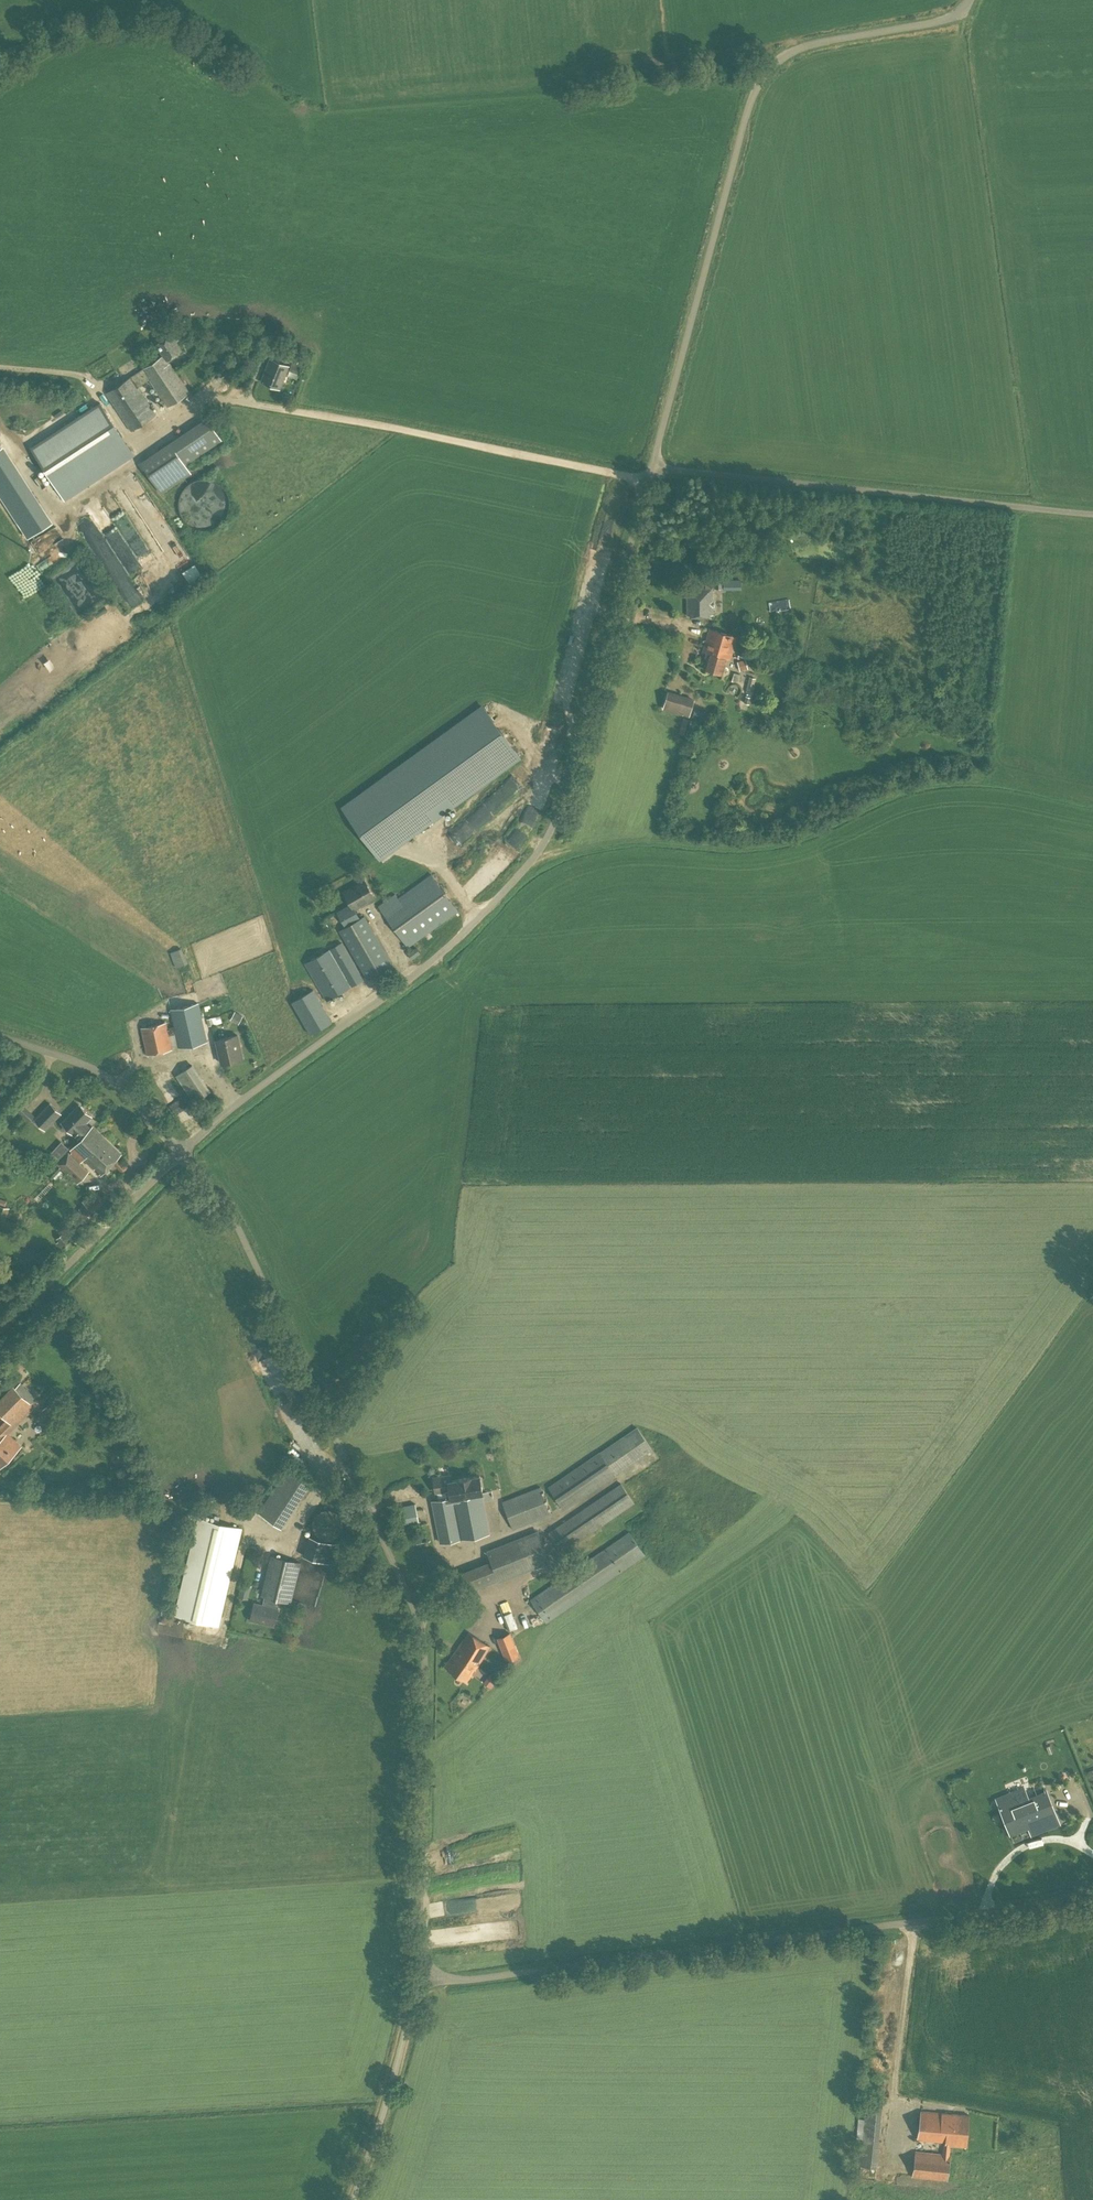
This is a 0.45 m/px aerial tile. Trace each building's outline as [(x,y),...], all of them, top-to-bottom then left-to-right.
[(190,393),(168,359),(182,350),(171,334),(156,345),(163,356),(143,369),(130,377),(106,393),(131,431),(157,415),(138,387),(149,380),(167,407),(190,393)] [(297,363),(301,354),(284,347),(281,357),(297,363)] [(280,389),(288,366),(270,360),(262,382),(280,389)] [(65,501),(134,455),(100,403),(63,426),(30,447),(65,501)] [(160,493),(191,472),(185,464),(170,442),(170,441),(139,462),(160,493)] [(686,615),(714,614),(713,587),(685,588),(686,615)] [(728,658),(730,659),(737,637),(712,629),(705,651),(709,652),(704,668),(724,673),(728,658)] [(740,660),(737,661),(739,670),(740,671),(748,669),(746,659),(740,660)] [(734,672),(732,681),(738,683),(741,674),(734,672)] [(752,693),(756,678),(749,676),(746,691),(752,693)] [(690,715),(694,699),(669,692),(664,708),(690,715)] [(519,756),(483,707),(344,808),(380,858),(519,756)] [(458,911),(431,873),(398,897),(395,893),(378,905),(381,910),(408,947),(458,911)] [(360,918),(355,908),(374,897),(364,880),(344,891),(350,903),(336,910),(345,927),(339,931),(366,978),(393,963),(365,915),(360,918)] [(326,1001),(364,979),(342,941),(305,963),(326,1001)] [(412,958),(420,952),(416,947),(407,953),(412,958)] [(176,967),(188,963),(182,948),(170,952),(176,967)] [(310,1035),(332,1022),(314,990),(292,1002),(310,1035)] [(208,1040),(199,1002),(170,1009),(173,1026),(167,1027),(166,1022),(142,1028),(148,1054),(208,1040)] [(208,1026),(221,1022),(220,1015),(206,1018),(208,1026)] [(221,1063),(233,1060),(243,1057),(238,1035),(216,1040),(221,1063)] [(194,1102),(211,1091),(193,1063),(176,1076),(194,1102)] [(45,1130),(62,1114),(50,1102),(33,1119),(45,1130)] [(100,1175),(113,1161),(116,1158),(121,1153),(93,1127),(92,1128),(86,1122),(92,1116),(79,1104),(65,1118),(61,1123),(62,1124),(62,1125),(62,1128),(68,1134),(70,1134),(71,1133),(74,1135),(75,1134),(81,1139),(71,1149),(73,1151),(70,1153),(68,1151),(57,1163),(60,1166),(59,1167),(77,1184),(89,1171),(80,1162),(83,1159),(94,1169),(95,1167),(102,1173),(100,1175)] [(127,1166),(119,1158),(114,1163),(123,1171),(127,1166)] [(15,1222),(6,1219),(9,1207),(0,1205),(0,1232),(12,1235),(15,1222)] [(54,1319),(57,1322),(60,1325),(65,1320),(68,1323),(72,1320),(63,1310),(54,1319)] [(21,1382),(15,1387),(13,1385),(0,1398),(0,1412),(7,1419),(0,1427),(0,1467),(21,1446),(8,1434),(15,1427),(40,1402),(21,1382)] [(56,1402),(53,1399),(42,1409),(54,1421),(65,1411),(63,1409),(65,1408),(58,1400),(56,1402)] [(616,1475),(658,1450),(649,1436),(644,1439),(640,1432),(636,1435),(636,1436),(622,1445),(619,1439),(555,1477),(563,1490),(609,1463),(616,1475)] [(483,1491),(482,1491),(480,1474),(449,1480),(448,1474),(433,1477),(436,1492),(450,1489),(451,1497),(431,1500),(440,1543),(490,1533),(484,1498),(483,1491)] [(610,1506),(618,1517),(639,1501),(631,1490),(610,1506)] [(420,1524),(417,1504),(399,1507),(401,1521),(406,1521),(407,1526),(420,1524)] [(311,1521),(311,1522),(311,1523),(311,1524),(311,1525),(312,1526),(312,1528),(313,1529),(313,1530),(314,1532),(315,1533),(316,1534),(317,1535),(318,1536),(319,1536),(321,1537),(322,1538),(323,1538),(325,1538),(326,1539),(328,1539),(329,1539),(331,1538),(332,1538),(333,1538),(335,1537),(336,1536),(337,1536),(338,1535),(339,1534),(340,1533),(341,1532),(342,1530),(343,1529),(343,1528),(344,1526),(344,1525),(344,1523),(344,1522),(344,1521),(344,1519),(344,1518),(343,1516),(343,1515),(342,1514),(341,1513),(340,1511),(339,1510),(338,1509),(337,1509),(336,1508),(335,1507),(333,1507),(331,1506),(329,1506),(328,1506),(326,1506),(325,1506),(323,1506),(322,1506),(321,1507),(319,1508),(318,1508),(317,1509),(316,1510),(315,1511),(314,1513),(313,1514),(313,1515),(312,1516),(312,1518),(311,1519),(311,1521)] [(219,1626),(242,1528),(197,1517),(174,1615),(219,1626)] [(628,1533),(635,1545),(640,1543),(633,1531),(628,1533)] [(291,1603),(301,1562),(270,1554),(261,1595),(264,1596),(262,1604),(254,1602),(250,1619),(274,1625),(278,1608),(276,1607),(278,1599),(291,1603)] [(467,1592),(498,1580),(490,1561),(459,1572),(467,1592)] [(579,1591),(541,1608),(546,1619),(584,1602),(579,1591)] [(467,1681),(490,1646),(468,1631),(445,1666),(467,1681)] [(506,1661),(519,1655),(510,1632),(496,1637),(506,1661)] [(496,1675),(490,1684),(496,1688),(503,1680),(496,1675)] [(1059,1823),(1045,1788),(1028,1795),(1024,1786),(995,1797),(1009,1833),(1036,1823),(1040,1831),(1059,1823)] [(876,2167),(882,2107),(865,2105),(864,2118),(858,2118),(857,2138),(862,2138),(859,2165),(876,2167)] [(966,2145),(969,2115),(920,2110),(918,2139),(944,2141),(944,2143),(942,2153),(915,2150),(912,2177),(947,2180),(951,2154),(950,2154),(951,2144),(966,2145)]
